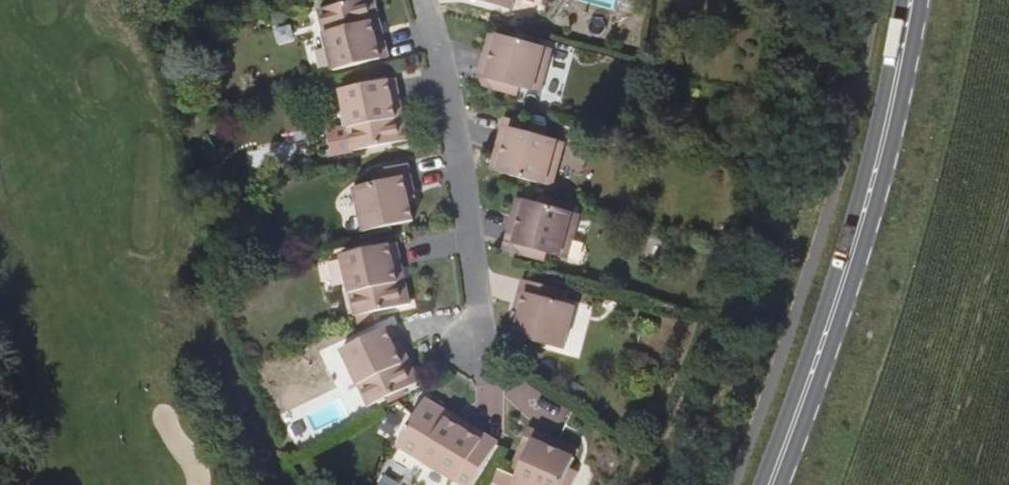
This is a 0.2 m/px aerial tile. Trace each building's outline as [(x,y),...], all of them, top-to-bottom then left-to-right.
[(363,0),(353,0),(317,9),(332,71),(387,57),(382,34),(373,37),(363,0)] [(373,37),(382,34),(373,0),(363,0),(373,37)] [(533,14),(536,0),(519,0),(516,10),(533,14)] [(486,31),(481,52),(490,54),(495,34),(486,31)] [(475,75),(514,86),(533,91),(538,75),(532,73),(540,46),(495,34),(490,54),(481,52),(475,75)] [(546,48),(540,46),(532,73),(538,75),(546,48)] [(512,94),(514,86),(475,75),(473,84),(512,94)] [(390,103),(399,102),(394,77),(338,90),(352,152),(398,141),(390,103)] [(407,139),(399,102),(390,103),(398,141),(407,139)] [(501,116),(499,124),(538,135),(540,127),(501,116)] [(501,152),(495,171),(536,182),(543,158),(551,160),(556,139),(538,135),(499,124),(492,149),(501,152)] [(487,169),(495,171),(501,152),(492,149),(487,169)] [(544,185),(551,160),(543,158),(536,182),(544,185)] [(404,194),(412,191),(405,164),(364,173),(366,184),(353,187),(362,232),(410,221),(407,206),(404,194)] [(415,204),(412,191),(404,194),(407,206),(415,204)] [(514,197),(508,218),(516,220),(522,199),(514,197)] [(516,220),(508,218),(502,242),(543,253),(559,258),(564,237),(559,235),(565,212),(522,199),(516,220)] [(571,213),(565,212),(559,235),(564,237),(571,213)] [(392,268),(400,266),(394,242),(340,255),(353,316),(400,305),(392,268)] [(541,260),(543,253),(502,242),(500,249),(541,260)] [(409,303),(400,266),(392,268),(400,305),(409,303)] [(520,278),(512,306),(520,307),(516,321),(512,335),(560,349),(572,306),(560,302),(563,290),(520,278)] [(509,319),(516,321),(520,307),(512,306),(509,319)] [(394,350),(401,346),(391,325),(340,349),(368,406),(411,385),(394,350)] [(418,381),(401,346),(394,350),(411,385),(418,381)] [(421,398),(417,404),(467,434),(470,428),(421,398)] [(417,404),(392,445),(458,484),(468,484),(494,442),(470,428),(467,434),(417,404)] [(511,466),(519,469),(535,431),(527,427),(511,466)] [(519,469),(512,484),(561,484),(573,456),(555,449),(558,441),(535,431),(519,469)] [(576,448),(558,441),(555,449),(573,456),(576,448)]
